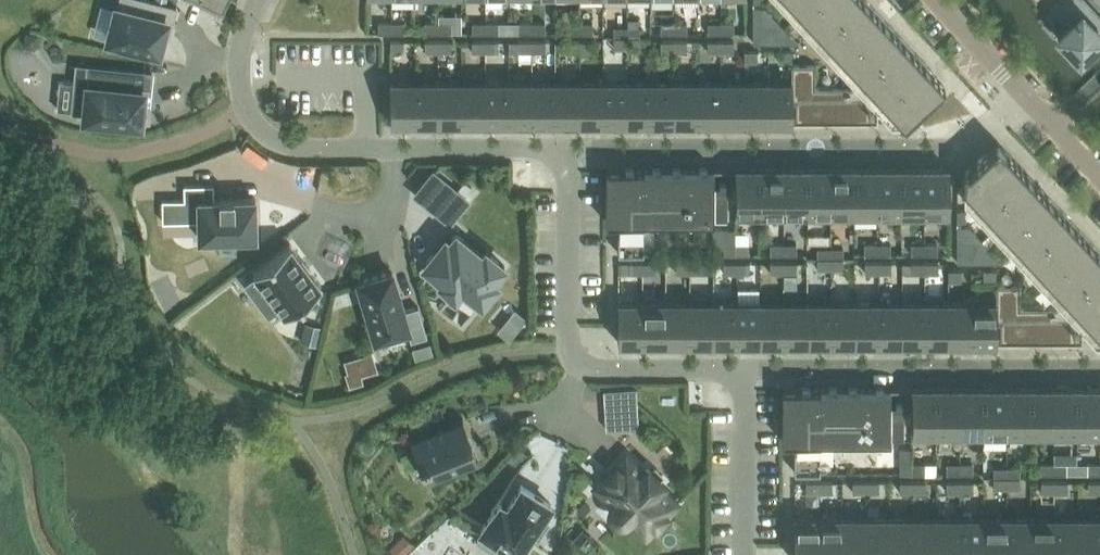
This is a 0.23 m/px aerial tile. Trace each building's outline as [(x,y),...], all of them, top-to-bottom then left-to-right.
[(108,38),(159,50),(166,21),(172,23),(176,6),(166,4),(155,1),(151,0),(119,0),(118,7),(116,6),(108,38)] [(852,65),(844,72),(855,83),(851,86),(814,86),(814,64),(792,64),(792,80),(792,121),(878,121),(878,120),(878,105),(884,100),(902,119),(904,122),(945,84),(934,72),(866,0),(791,0),(852,65)] [(1057,31),(1079,56),(1099,37),(1099,29),(1095,24),(1099,20),(1099,18),(1083,0),(1062,0),(1054,7),(1068,21),(1057,31)] [(790,33),(765,6),(753,6),(753,42),(773,42),(773,34),(790,33)] [(391,21),(378,21),(378,32),(391,32),(391,21)] [(404,21),(391,21),(391,32),(404,32),(404,21)] [(438,21),(425,21),(425,32),(438,32),(438,21)] [(451,21),(438,21),(438,32),(451,32),(451,21)] [(485,21),(472,21),(472,32),(485,32),(485,21)] [(498,32),(498,21),(485,21),(485,32),(498,32)] [(532,21),(519,21),(519,32),(532,32),(532,21)] [(545,21),(532,21),(532,32),(545,32),(545,21)] [(580,21),(567,21),(567,32),(579,32),(580,21)] [(593,21),(580,21),(579,32),(593,32),(593,21)] [(673,21),(661,21),(661,32),(673,32),(673,21)] [(687,22),(673,21),(673,32),(687,32),(687,22)] [(720,21),(707,21),(707,32),(720,32),(720,21)] [(734,21),(720,21),(720,32),(734,32),(734,21)] [(626,26),(614,26),(614,36),(626,36),(626,26)] [(640,36),(640,26),(626,26),(626,36),(640,36)] [(24,32),(22,43),(35,46),(38,32),(27,30),(24,32)] [(614,36),(614,47),(626,47),(626,36),(614,36)] [(626,36),(626,47),(640,47),(640,36),(626,36)] [(404,40),(391,40),(391,52),(404,52),(404,40)] [(425,40),(425,51),(438,51),(438,40),(425,40)] [(451,51),(451,40),(438,40),(438,51),(451,51)] [(472,40),(472,51),(485,51),(485,40),(472,40)] [(498,51),(498,40),(485,40),(485,51),(498,51)] [(519,40),(519,51),(532,51),(532,40),(519,40)] [(545,51),(545,40),(532,40),(532,51),(545,51)] [(566,40),(566,51),(579,51),(579,40),(566,40)] [(592,51),(592,40),(579,40),(579,51),(592,51)] [(661,40),(661,51),(673,51),(673,40),(661,40)] [(687,51),(687,40),(673,40),(673,51),(687,51)] [(707,40),(707,51),(721,51),(721,40),(707,40)] [(734,51),(734,40),(721,40),(721,51),(734,51)] [(744,61),(757,61),(757,50),(744,50),(744,61)] [(792,61),(792,50),(779,50),(779,61),(792,61)] [(150,93),(152,72),(77,64),(72,110),(85,111),(84,116),(140,122),(143,92),(150,93)] [(390,80),(390,121),(414,121),(414,80),(390,80)] [(438,121),(438,80),(414,80),(414,121),(438,121)] [(461,121),(461,80),(438,80),(438,121),(461,121)] [(485,121),(485,80),(461,80),(461,121),(485,121)] [(509,121),(509,80),(485,80),(485,121),(509,121)] [(532,121),(532,80),(509,80),(509,121),(532,121)] [(556,121),(556,80),(532,80),(532,121),(556,121)] [(579,121),(579,80),(556,80),(556,121),(579,121)] [(603,121),(603,80),(579,80),(579,121),(603,121)] [(626,121),(626,80),(603,80),(603,121),(626,121)] [(650,121),(650,80),(626,80),(626,121),(650,121)] [(673,121),(673,80),(650,80),(650,121),(673,121)] [(697,121),(697,80),(673,80),(673,121),(697,121)] [(721,121),(721,80),(697,80),(697,121),(721,121)] [(744,121),(744,80),(721,80),(721,121),(744,121)] [(768,121),(768,80),(744,80),(744,121),(768,121)] [(792,80),(768,80),(768,121),(792,121),(792,80)] [(963,174),(963,184),(963,185),(1056,284),(1056,285),(1049,292),(1059,303),(1055,307),(1019,307),(1019,284),(996,284),(996,301),(996,341),(1082,341),(1082,325),(1088,320),(1099,332),(1099,251),(998,141),(963,174)] [(735,167),(735,217),(760,217),(760,167),(735,167)] [(782,212),(782,217),(783,217),(783,167),(760,167),(760,217),(761,217),(761,212),(782,212)] [(783,167),(783,217),(807,217),(807,167),(783,167)] [(807,167),(807,217),(830,217),(830,167),(807,167)] [(853,212),(853,217),(854,217),(854,167),(830,167),(830,217),(831,217),(831,212),(853,212)] [(854,167),(854,217),(877,217),(877,167),(854,167)] [(878,217),(878,212),(901,212),(901,167),(877,167),(877,217),(878,217)] [(923,212),(923,217),(924,217),(924,167),(901,167),(901,212),(923,212)] [(949,217),(949,167),(924,167),(924,217),(949,217)] [(727,181),(714,181),(714,169),(618,168),(606,168),(606,221),(618,221),(618,252),(644,252),(644,221),(714,221),(714,213),(727,213),(727,181)] [(464,180),(457,188),(465,194),(472,186),(464,180)] [(184,199),(162,199),(162,221),(198,220),(199,237),(256,236),(256,234),(255,197),(233,198),(233,196),(220,196),(220,198),(214,198),(213,184),(184,184),(184,199)] [(454,189),(437,210),(449,220),(466,199),(454,189)] [(966,209),(957,209),(957,222),(966,222),(966,209)] [(275,232),(268,224),(256,234),(263,243),(275,232)] [(994,253),(969,225),(957,225),(957,262),(978,262),(978,253),(994,253)] [(735,227),(723,227),(724,254),(735,254),(735,243),(735,227)] [(434,247),(422,261),(441,276),(439,278),(453,289),(460,282),(480,298),(495,280),(491,276),(503,262),(484,247),(481,251),(455,230),(438,250),(434,247)] [(290,243),(253,270),(268,291),(257,300),(269,316),(280,307),(284,312),(321,284),(290,243)] [(748,243),(735,243),(735,254),(748,253),(748,243)] [(770,243),(770,253),(783,253),(783,243),(770,243)] [(796,254),(796,243),(783,243),(783,253),(796,254)] [(864,243),(864,254),(877,254),(877,243),(864,243)] [(890,254),(890,243),(877,243),(877,254),(890,254)] [(911,243),(911,254),(924,254),(924,243),(911,243)] [(937,254),(937,243),(924,243),(924,254),(937,254)] [(830,247),(817,247),(817,258),(830,258),(830,247)] [(843,258),(843,247),(830,247),(830,258),(843,258)] [(817,258),(817,268),(830,268),(830,258),(817,258)] [(843,258),(830,258),(830,268),(843,268),(843,258)] [(629,262),(629,272),(641,272),(641,261),(629,262)] [(655,272),(655,261),(641,261),(641,272),(655,272)] [(676,261),(676,272),(689,272),(689,261),(676,261)] [(702,272),(702,261),(689,261),(689,272),(702,272)] [(723,261),(723,272),(736,272),(736,261),(723,261)] [(749,272),(749,261),(736,261),(736,272),(749,272)] [(796,272),(796,261),(783,262),(783,272),(796,272)] [(865,272),(877,272),(877,261),(865,261),(865,272)] [(891,272),(891,262),(877,261),(877,272),(891,272)] [(770,272),(783,272),(783,262),(770,262),(770,272)] [(925,262),(912,262),(912,272),(925,272),(925,262)] [(938,272),(938,262),(925,262),(925,272),(938,272)] [(948,280),(961,280),(961,269),(948,269),(948,280)] [(996,280),(996,269),(983,269),(983,280),(996,280)] [(391,270),(358,280),(375,337),(407,327),(411,340),(427,335),(418,306),(403,310),(391,270)] [(641,301),(618,301),(618,341),(641,341),(641,301)] [(665,301),(641,301),(641,341),(665,341),(665,301)] [(689,301),(665,301),(665,341),(689,341),(689,301)] [(712,301),(689,301),(689,341),(712,341),(712,301)] [(736,301),(712,301),(712,341),(736,341),(736,301)] [(759,301),(736,301),(736,341),(759,341),(759,301)] [(783,301),(759,301),(759,341),(783,341),(783,301)] [(807,301),(783,301),(783,341),(807,341),(807,301)] [(830,301),(807,301),(807,341),(830,341),(830,301)] [(854,301),(830,301),(830,341),(854,341),(854,301)] [(877,301),(854,301),(854,341),(877,341),(877,301)] [(901,301),(877,301),(877,341),(901,341),(901,301)] [(925,301),(901,301),(901,341),(925,341),(925,301)] [(948,301),(925,301),(925,341),(948,341),(948,301)] [(972,301),(948,301),(948,341),(972,341),(972,301)] [(996,341),(996,301),(972,301),(972,341),(996,341)] [(515,306),(508,315),(519,324),(526,315),(515,306)] [(304,347),(302,355),(310,357),(312,349),(304,347)] [(358,368),(346,372),(350,384),(362,381),(358,368)] [(903,401),(891,401),(891,388),(794,387),(782,387),(782,440),(794,440),(794,471),(820,471),(820,440),(890,440),(890,433),(903,433),(903,401)] [(936,387),(911,387),(911,432),(936,432),(936,387)] [(960,387),(936,387),(936,432),(960,432),(960,387)] [(983,387),(960,387),(960,432),(983,432),(983,387)] [(1007,387),(983,387),(983,432),(1007,431),(1007,387)] [(1029,387),(1007,387),(1007,431),(1029,432),(1029,387)] [(1053,387),(1029,387),(1029,432),(1053,432),(1053,387)] [(1077,387),(1053,387),(1053,432),(1076,432),(1076,437),(1077,437),(1077,387)] [(1077,387),(1077,437),(1099,437),(1099,387),(1077,387)] [(637,399),(625,399),(627,428),(639,427),(637,399)] [(495,407),(482,412),(485,422),(498,416),(495,407)] [(463,417),(410,438),(411,440),(412,439),(422,465),(427,477),(435,474),(472,459),(478,456),(469,432),(468,433),(462,419),(463,419),(463,417)] [(911,447),(900,447),(900,473),(911,473),(911,447)] [(626,454),(596,485),(613,502),(613,503),(612,504),(611,505),(611,507),(611,508),(610,510),(611,512),(611,513),(612,515),(613,516),(614,517),(615,518),(617,519),(618,520),(620,520),(621,520),(623,520),(624,519),(626,519),(627,518),(628,517),(646,534),(676,502),(659,486),(662,482),(647,467),(644,471),(626,454)] [(925,462),(912,462),(912,473),(925,473),(925,462)] [(960,462),(947,462),(947,473),(960,473),(960,462)] [(973,473),(973,462),(960,462),(960,473),(973,473)] [(1054,462),(1040,462),(1041,473),(1054,473),(1054,462)] [(1067,473),(1067,462),(1054,462),(1054,473),(1067,473)] [(1087,462),(1087,473),(1099,473),(1099,462),(1087,462)] [(1007,466),(994,466),(994,477),(1007,477),(1007,466)] [(1020,477),(1020,466),(1007,466),(1007,477),(1020,477)] [(1007,477),(994,477),(994,488),(1007,488),(1007,477)] [(1020,477),(1007,477),(1007,488),(1020,488),(1020,477)] [(806,481),(806,492),(818,492),(818,481),(806,481)] [(832,492),(832,481),(818,481),(818,492),(832,492)] [(866,481),(853,481),(853,492),(866,492),(866,481)] [(879,492),(879,481),(866,481),(866,492),(879,492)] [(913,481),(900,481),(900,492),(913,492),(913,481)] [(926,492),(926,481),(913,481),(913,492),(926,492)] [(960,481),(947,481),(947,492),(960,492),(960,481)] [(973,492),(973,481),(960,481),(960,492),(973,492)] [(1041,481),(1041,492),(1055,492),(1055,481),(1041,481)] [(1067,492),(1067,481),(1055,481),(1055,492),(1067,492)] [(1088,492),(1099,492),(1099,481),(1088,481),(1088,492)] [(481,527),(480,528),(482,530),(482,529),(516,552),(517,553),(518,551),(530,533),(537,537),(548,521),(541,516),(549,504),(551,502),(549,501),(549,502),(522,484),(521,483),(520,484),(520,485),(507,504),(501,500),(500,499),(499,500),(499,501),(482,527),(481,527)] [(794,516),(794,554),(818,554),(818,516),(794,516)] [(818,516),(818,554),(842,554),(842,516),(818,516)] [(842,516),(842,554),(866,554),(866,516),(842,516)] [(866,516),(866,554),(889,554),(889,516),(866,516)] [(889,516),(889,554),(913,554),(913,516),(889,516)] [(913,516),(913,554),(936,554),(936,516),(913,516)] [(936,516),(936,554),(960,554),(960,516),(936,516)] [(960,516),(960,554),(984,554),(984,516),(960,516)] [(984,516),(984,554),(1007,554),(1007,516),(984,516)] [(1007,516),(1007,554),(1031,554),(1031,516),(1007,516)] [(1031,516),(1031,554),(1055,554),(1055,516),(1031,516)] [(1055,516),(1055,554),(1078,554),(1078,516),(1055,516)] [(1078,516),(1078,554),(1099,554),(1099,516),(1078,516)] [(387,554),(401,554),(408,548),(400,539),(385,552),(387,554)]
